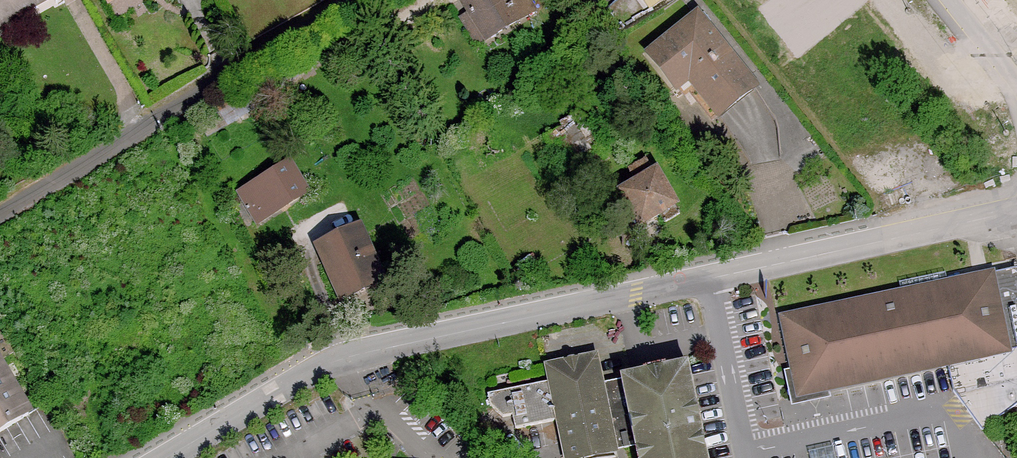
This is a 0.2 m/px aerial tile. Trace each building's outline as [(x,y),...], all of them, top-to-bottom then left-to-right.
[(12,15),(16,21),(49,0),(0,0),(0,22),(12,15)] [(455,1),(480,44),(529,14),(520,0),(458,0),(455,1)] [(0,22),(0,30),(16,21),(12,15),(0,22)] [(672,90),(685,80),(714,116),(716,116),(747,90),(692,21),(646,57),(672,90)] [(586,116),(549,139),(568,171),(605,149),(586,116)] [(640,186),(656,176),(649,163),(647,163),(632,172),(632,173),(640,186)] [(283,167),(238,194),(256,222),(300,194),(283,167)] [(658,175),(656,176),(640,186),(625,194),(643,226),(653,220),(657,228),(659,228),(680,214),(658,175)] [(382,280),(359,231),(339,241),(344,251),(326,260),(344,299),(382,280)] [(344,251),(339,241),(321,250),(326,260),(344,251)] [(783,317),(801,403),(830,397),(829,392),(831,391),(950,368),(955,394),(986,434),(1016,407),(1016,272),(783,317)] [(691,385),(671,371),(601,386),(598,372),(582,362),(566,365),(553,384),(490,398),(493,413),(503,420),(514,418),(516,432),(560,423),(568,457),(590,457),(616,452),(614,443),(634,438),(639,457),(707,457),(691,385)] [(31,418),(0,365),(0,436),(31,418)] [(671,371),(691,385),(688,368),(671,371)]
